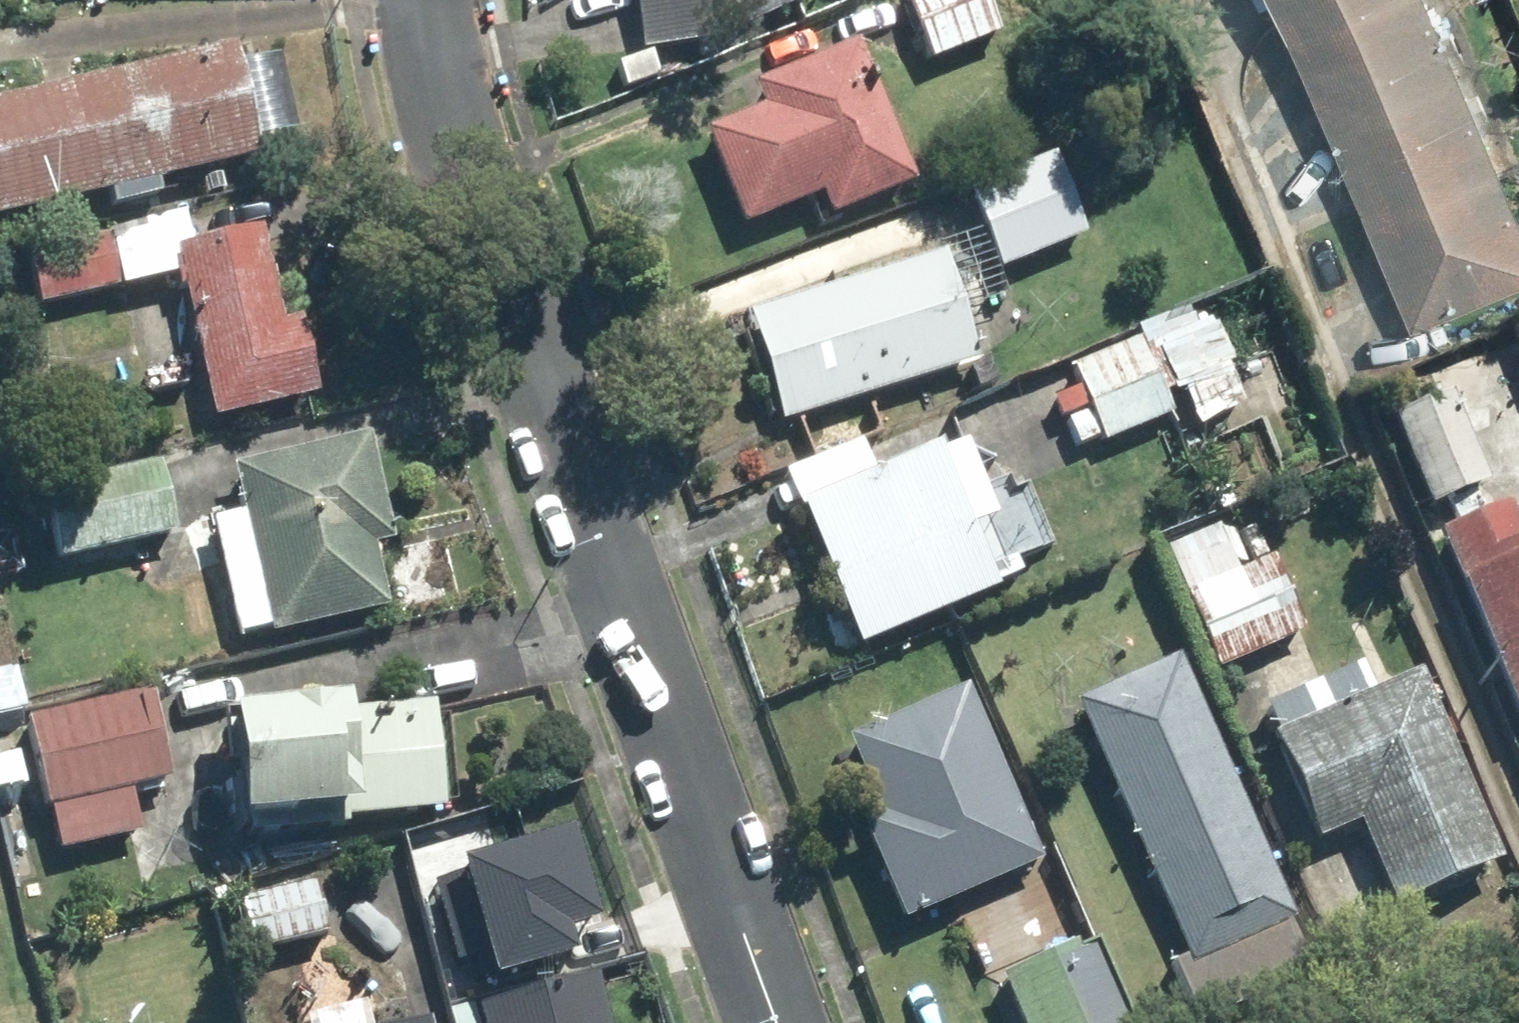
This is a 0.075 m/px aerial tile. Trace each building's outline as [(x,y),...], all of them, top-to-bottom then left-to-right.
[(632,54),(721,41),(804,3),(802,0),(624,0),(632,54)] [(920,69),(989,41),(972,0),(893,0),(920,69)] [(1407,332),(1518,284),(1518,221),(1424,0),(1264,0),(1407,332)] [(817,222),(902,188),(845,50),(738,94),(748,116),(695,138),(735,234),(809,203),(817,222)] [(158,192),(252,169),(224,55),(0,110),(0,230),(158,192)] [(1044,162),(954,197),(985,277),(1075,243),(1044,162)] [(171,220),(16,258),(30,314),(165,281),(159,257),(179,252),(171,220)] [(287,327),(271,331),(248,235),(179,252),(159,257),(165,281),(178,336),(158,341),(178,421),(198,416),(201,431),(306,405),(287,327)] [(936,261),(737,319),(769,427),(968,369),(936,261)] [(1206,325),(1137,352),(1155,400),(1170,394),(1186,434),(1237,415),(1206,325)] [(1501,335),(1518,377),(1518,327),(1501,335)] [(1134,345),(1062,373),(1068,388),(1047,397),(1068,452),(1090,443),(1093,451),(1164,423),(1155,400),(1137,352),(1134,345)] [(1419,516),(1478,492),(1440,399),(1381,422),(1419,516)] [(362,556),(384,550),(357,439),(220,472),(232,523),(260,636),(262,644),(376,616),(362,556)] [(955,446),(785,515),(845,659),(1015,590),(955,446)] [(202,530),(214,527),(196,454),(29,495),(47,568),(202,530)] [(1426,541),(1501,733),(1518,726),(1518,545),(1511,548),(1497,514),(1426,541)] [(260,636),(232,523),(214,527),(202,530),(230,643),(260,636)] [(1213,534),(1158,556),(1205,675),(1298,639),(1267,561),(1229,576),(1213,534)] [(1064,707),(1193,1022),(1209,1022),(1307,984),(1175,662),(1064,707)] [(0,673),(0,716),(13,713),(3,672),(0,673)] [(1484,878),(1402,680),(1257,738),(1303,849),(1350,830),(1386,918),(1484,878)] [(130,839),(120,798),(163,789),(141,694),(15,722),(45,859),(130,839)] [(1028,876),(954,697),(832,747),(862,821),(844,828),(887,934),(1028,876)] [(422,717),(206,725),(210,830),(426,822),(422,717)] [(429,867),(453,954),(472,948),(481,979),(571,954),(563,927),(591,919),(565,829),(429,867)] [(306,887),(228,904),(241,962),(319,944),(306,887)] [(986,986),(1001,1022),(1113,1022),(1082,947),(986,986)] [(463,1022),(594,1022),(586,991),(463,1022)]
